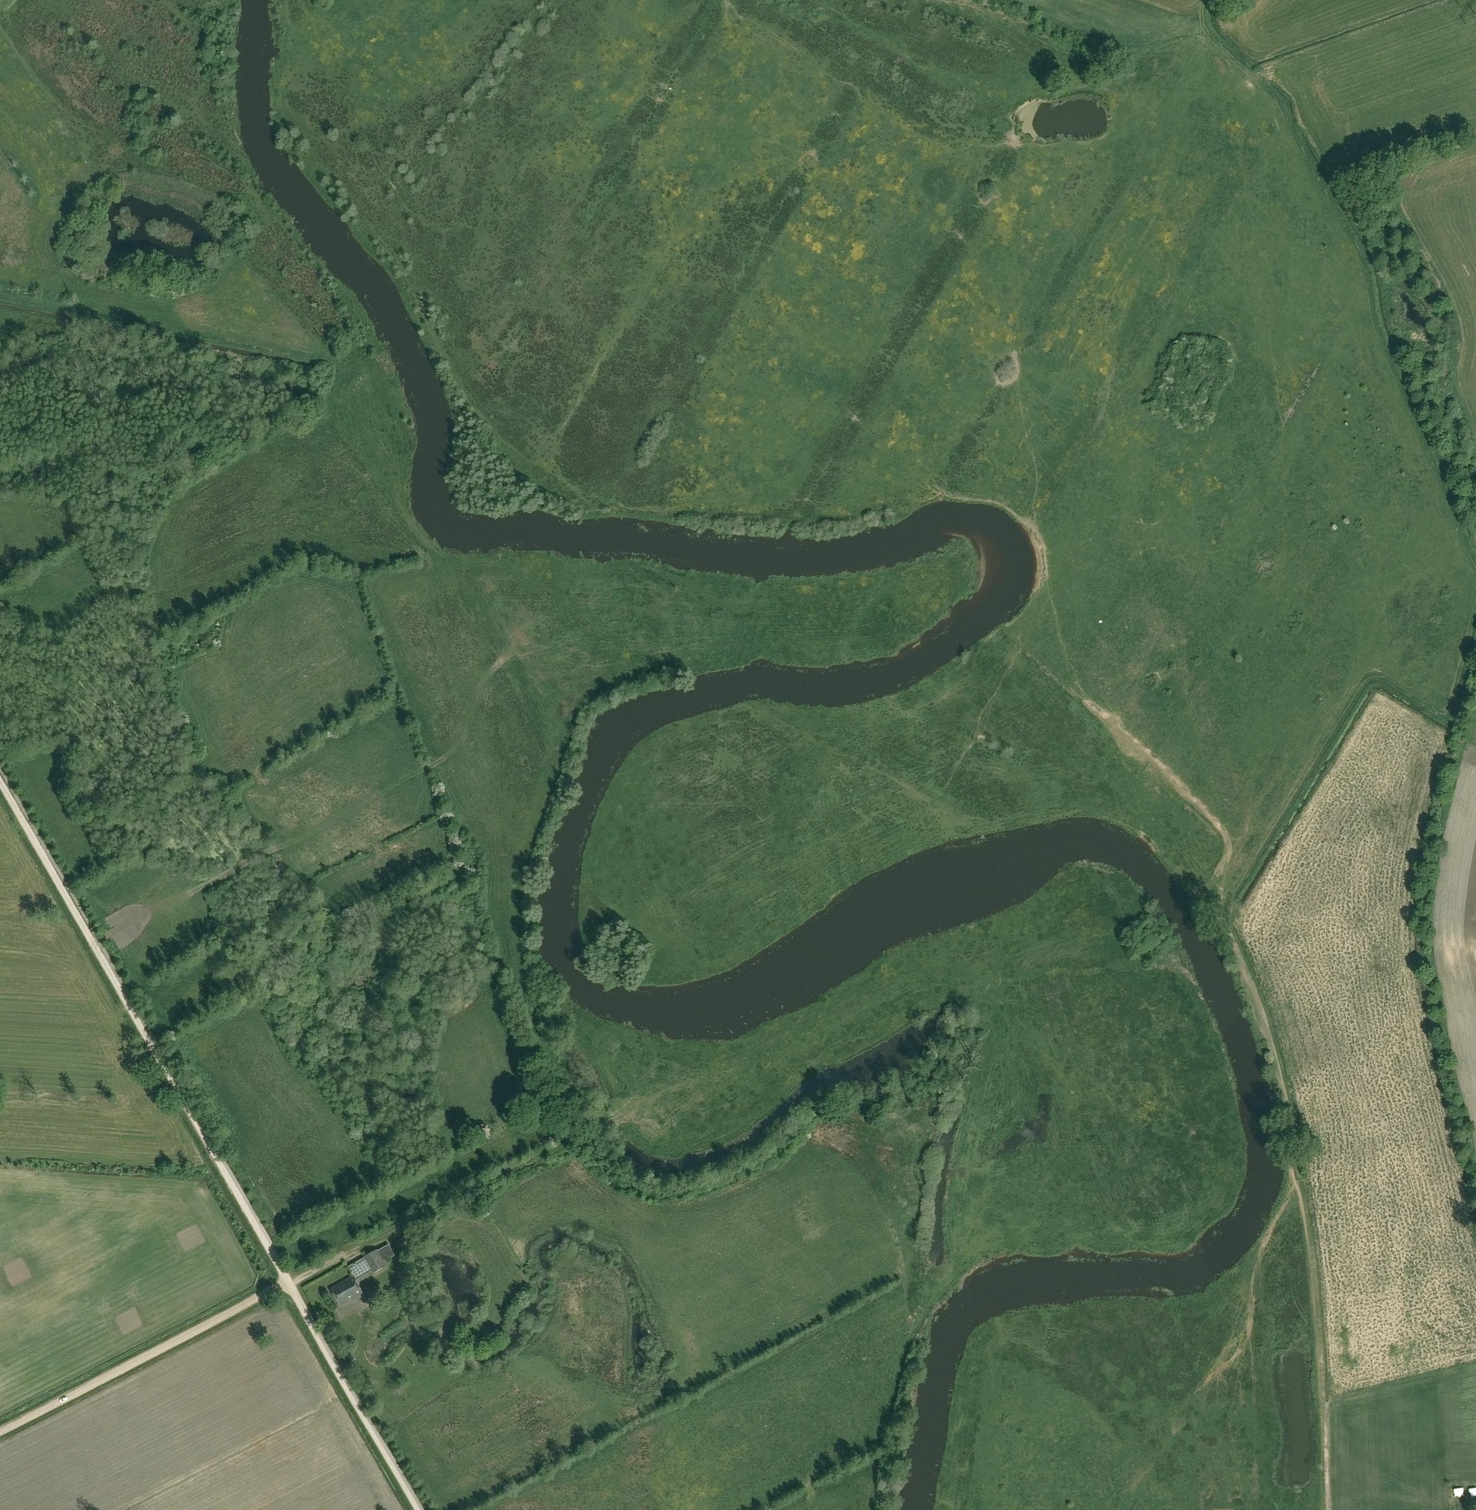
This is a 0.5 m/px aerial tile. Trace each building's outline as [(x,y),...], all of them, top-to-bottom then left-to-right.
[(394,1255),(388,1244),(378,1249),(377,1249),(364,1256),(364,1257),(348,1266),(353,1275),(330,1288),(340,1305),(362,1293),(355,1280),(372,1271),(373,1272),(386,1264),(384,1261),(394,1255)] [(349,1305),(352,1312),(365,1308),(363,1300),(349,1305)]
